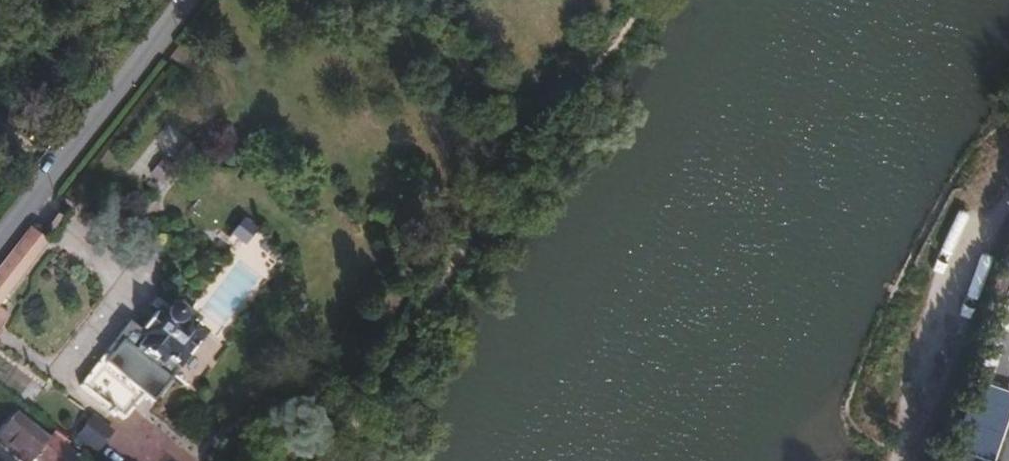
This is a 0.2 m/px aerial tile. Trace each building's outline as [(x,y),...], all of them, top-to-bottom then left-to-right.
[(48,238),(31,225),(0,265),(0,301),(48,238)] [(177,370),(206,334),(182,314),(184,309),(182,304),(180,302),(177,301),(174,301),(170,303),(168,306),(169,309),(165,314),(158,308),(135,337),(124,328),(78,384),(122,421),(163,371),(167,374),(173,367),(177,370)] [(983,457),(1006,391),(974,378),(950,445),(983,457)] [(49,439),(46,444),(13,418),(0,434),(0,443),(22,460),(27,460),(32,455),(35,457),(32,460),(33,460),(68,460),(71,457),(49,439)]
